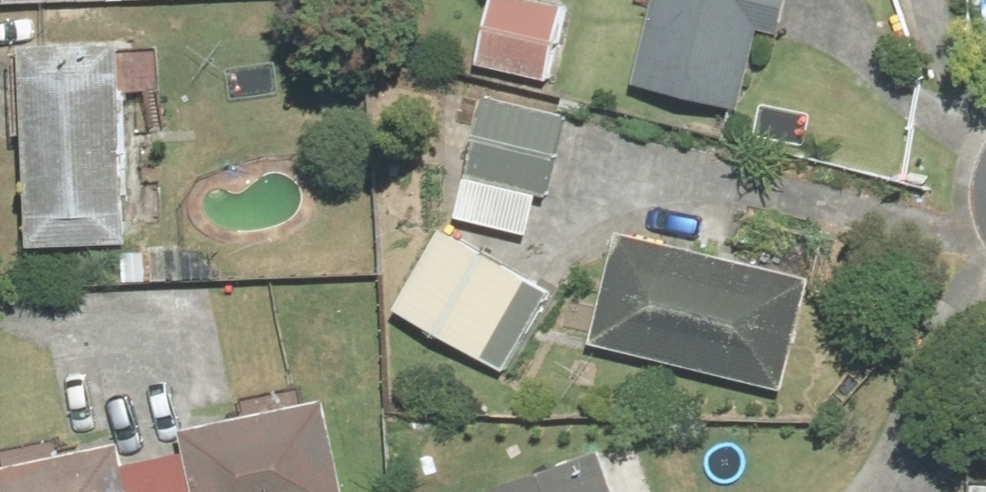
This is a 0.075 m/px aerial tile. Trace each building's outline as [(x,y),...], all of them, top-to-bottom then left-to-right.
[(482,60),(563,80),(582,4),(567,0),(496,0),(482,60)] [(627,94),(735,118),(754,37),(774,42),(783,0),(649,0),(627,94)] [(148,29),(54,32),(60,238),(154,236),(148,29)] [(574,103),(487,89),(467,214),(538,226),(544,193),(559,195),(574,103)] [(449,222),(404,304),(517,366),(562,284),(449,222)] [(803,284),(612,237),(585,349),(776,396),(803,284)] [(173,491),(351,491),(330,393),(194,421),(199,447),(165,454),(173,491)] [(165,454),(135,460),(131,443),(0,470),(0,491),(173,491),(165,454)] [(492,491),(608,491),(596,457),(492,491)]
